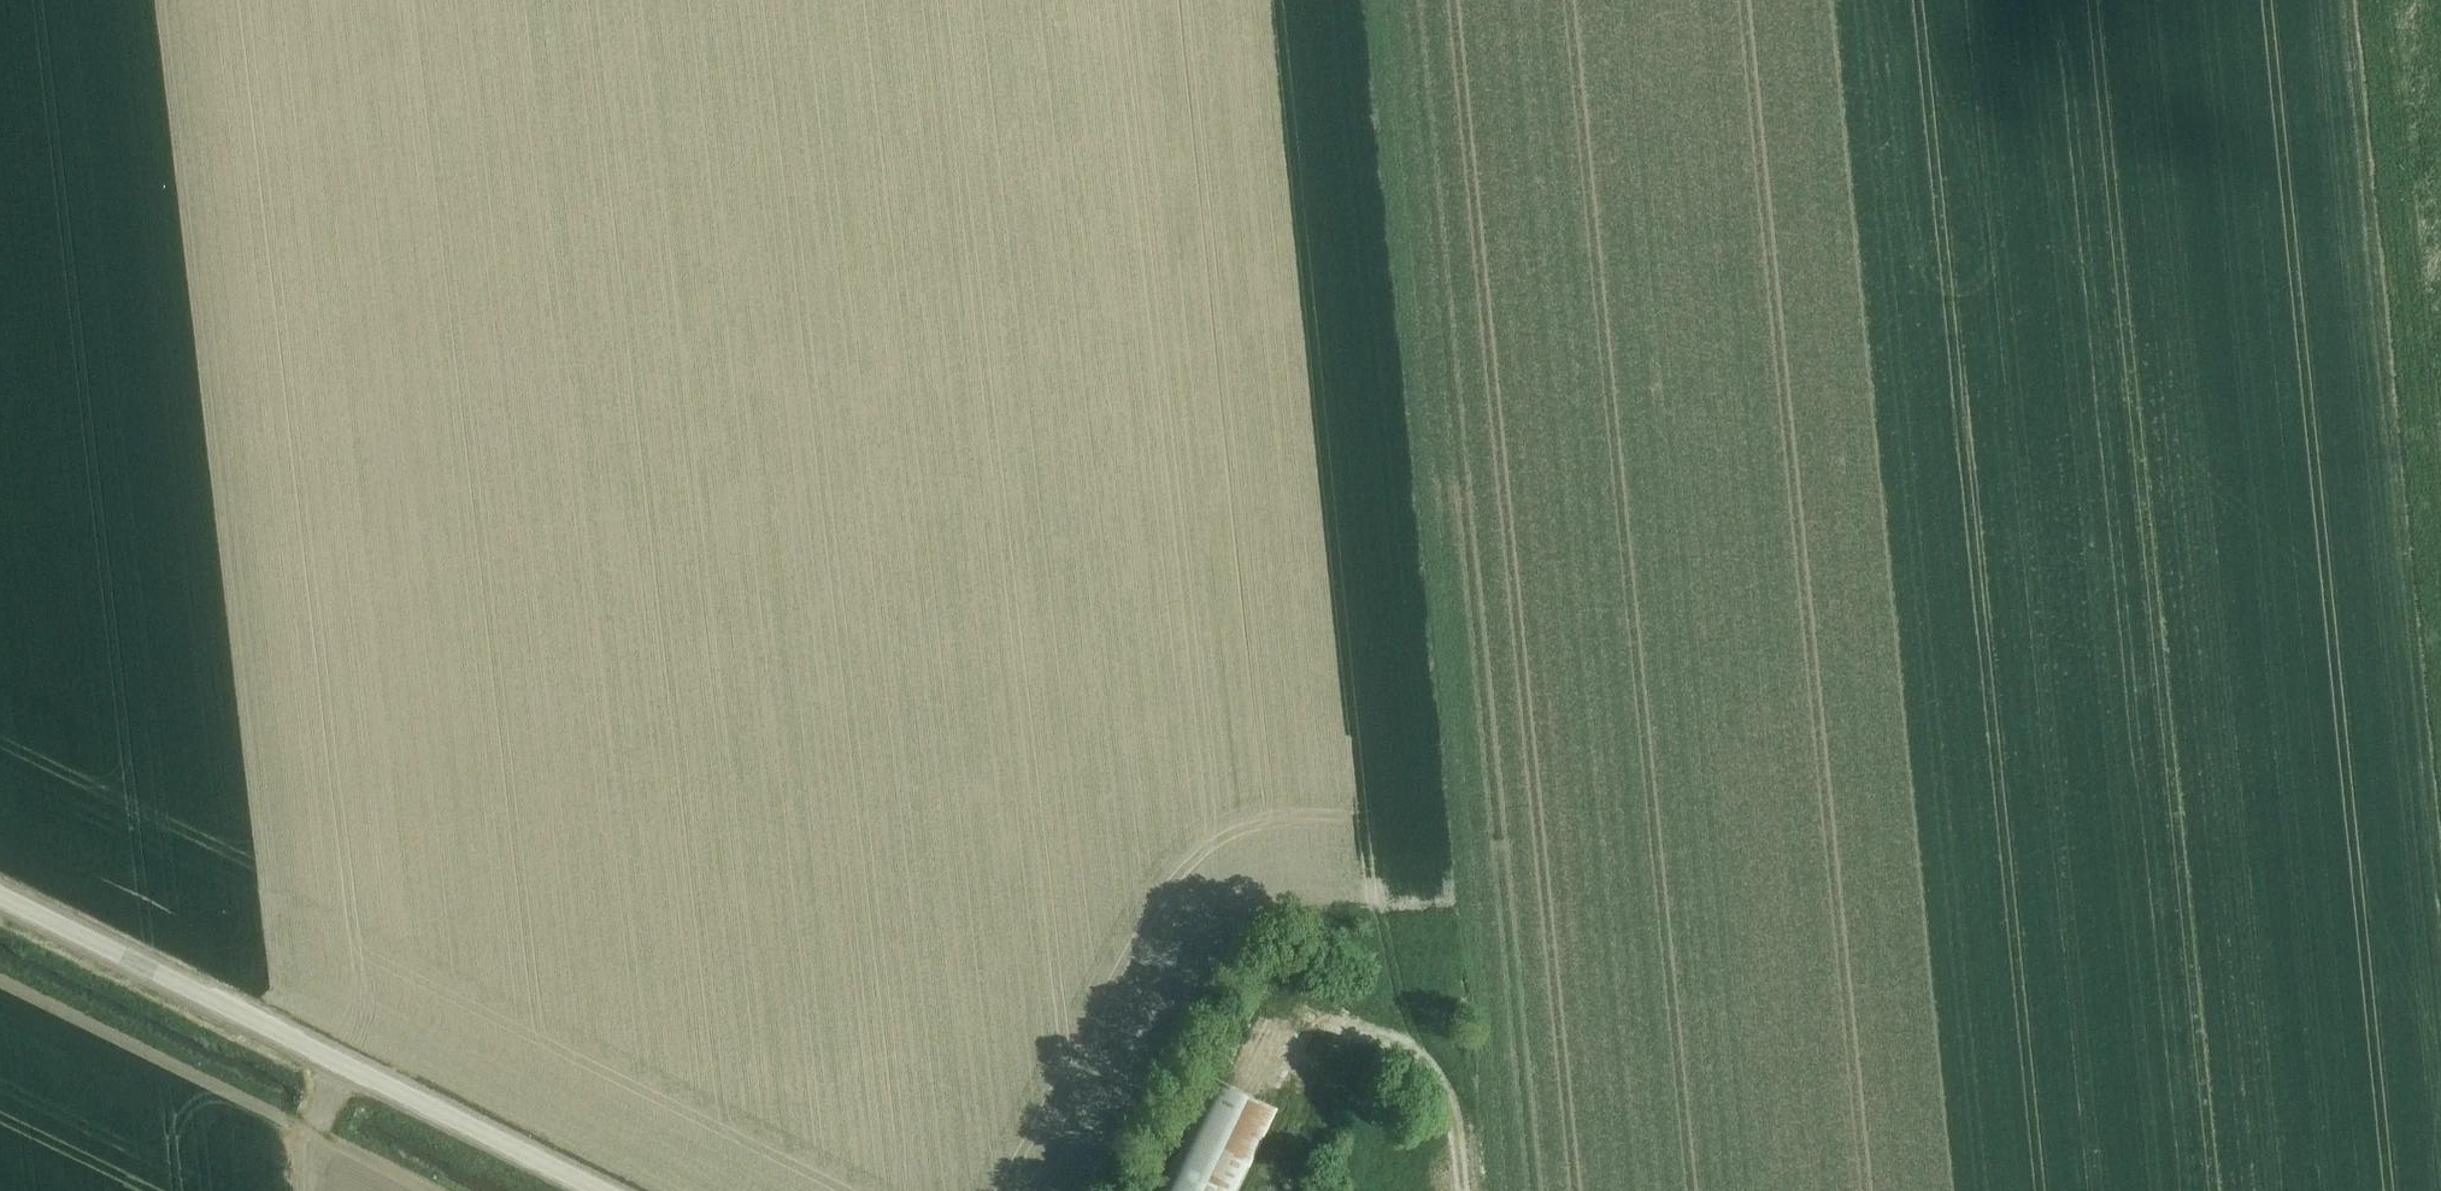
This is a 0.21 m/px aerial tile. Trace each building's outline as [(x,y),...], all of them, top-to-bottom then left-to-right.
[(1280,1110),(1213,1077),(1157,1190),(1240,1190),(1280,1110)]
